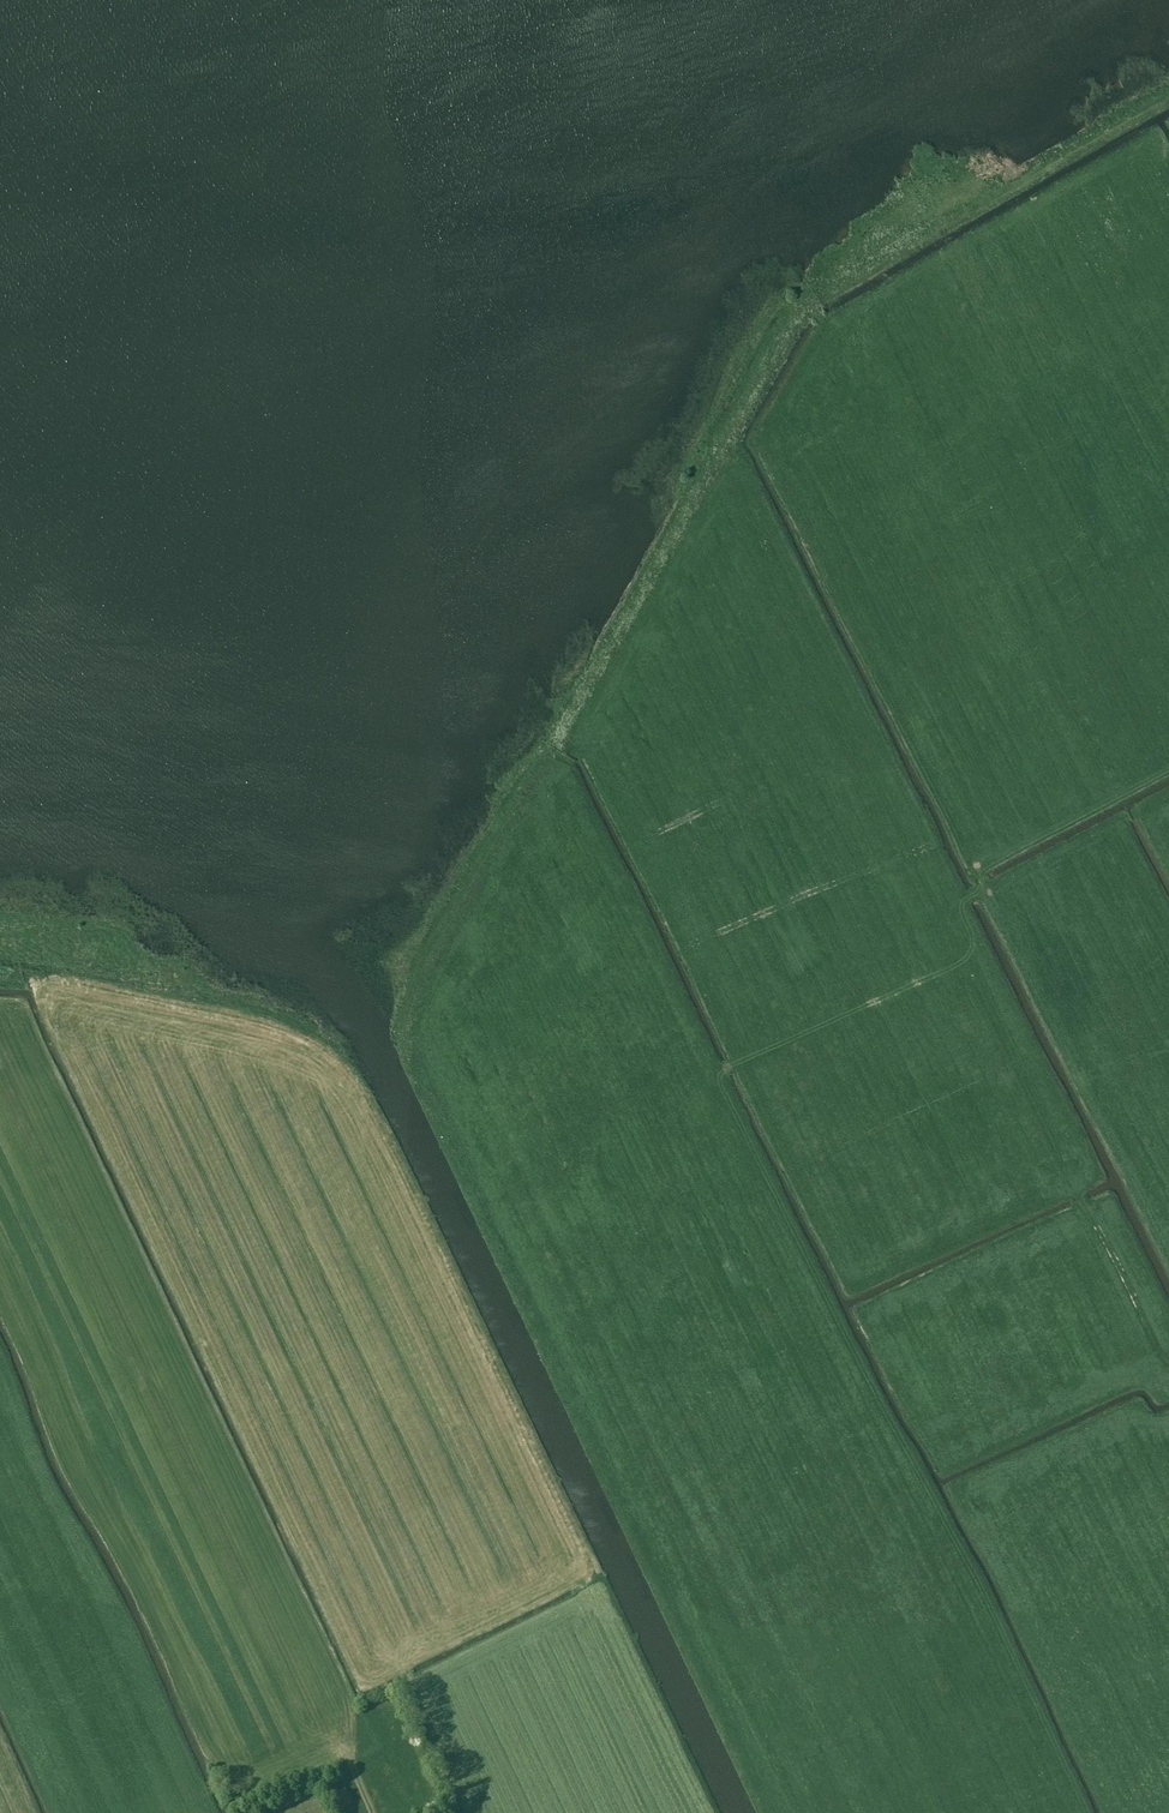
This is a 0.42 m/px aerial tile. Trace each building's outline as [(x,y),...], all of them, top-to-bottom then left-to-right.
[(340,1789),(338,1783),(328,1788),(330,1794),(340,1789)] [(344,1808),(352,1803),(346,1790),(337,1795),(344,1808)]
